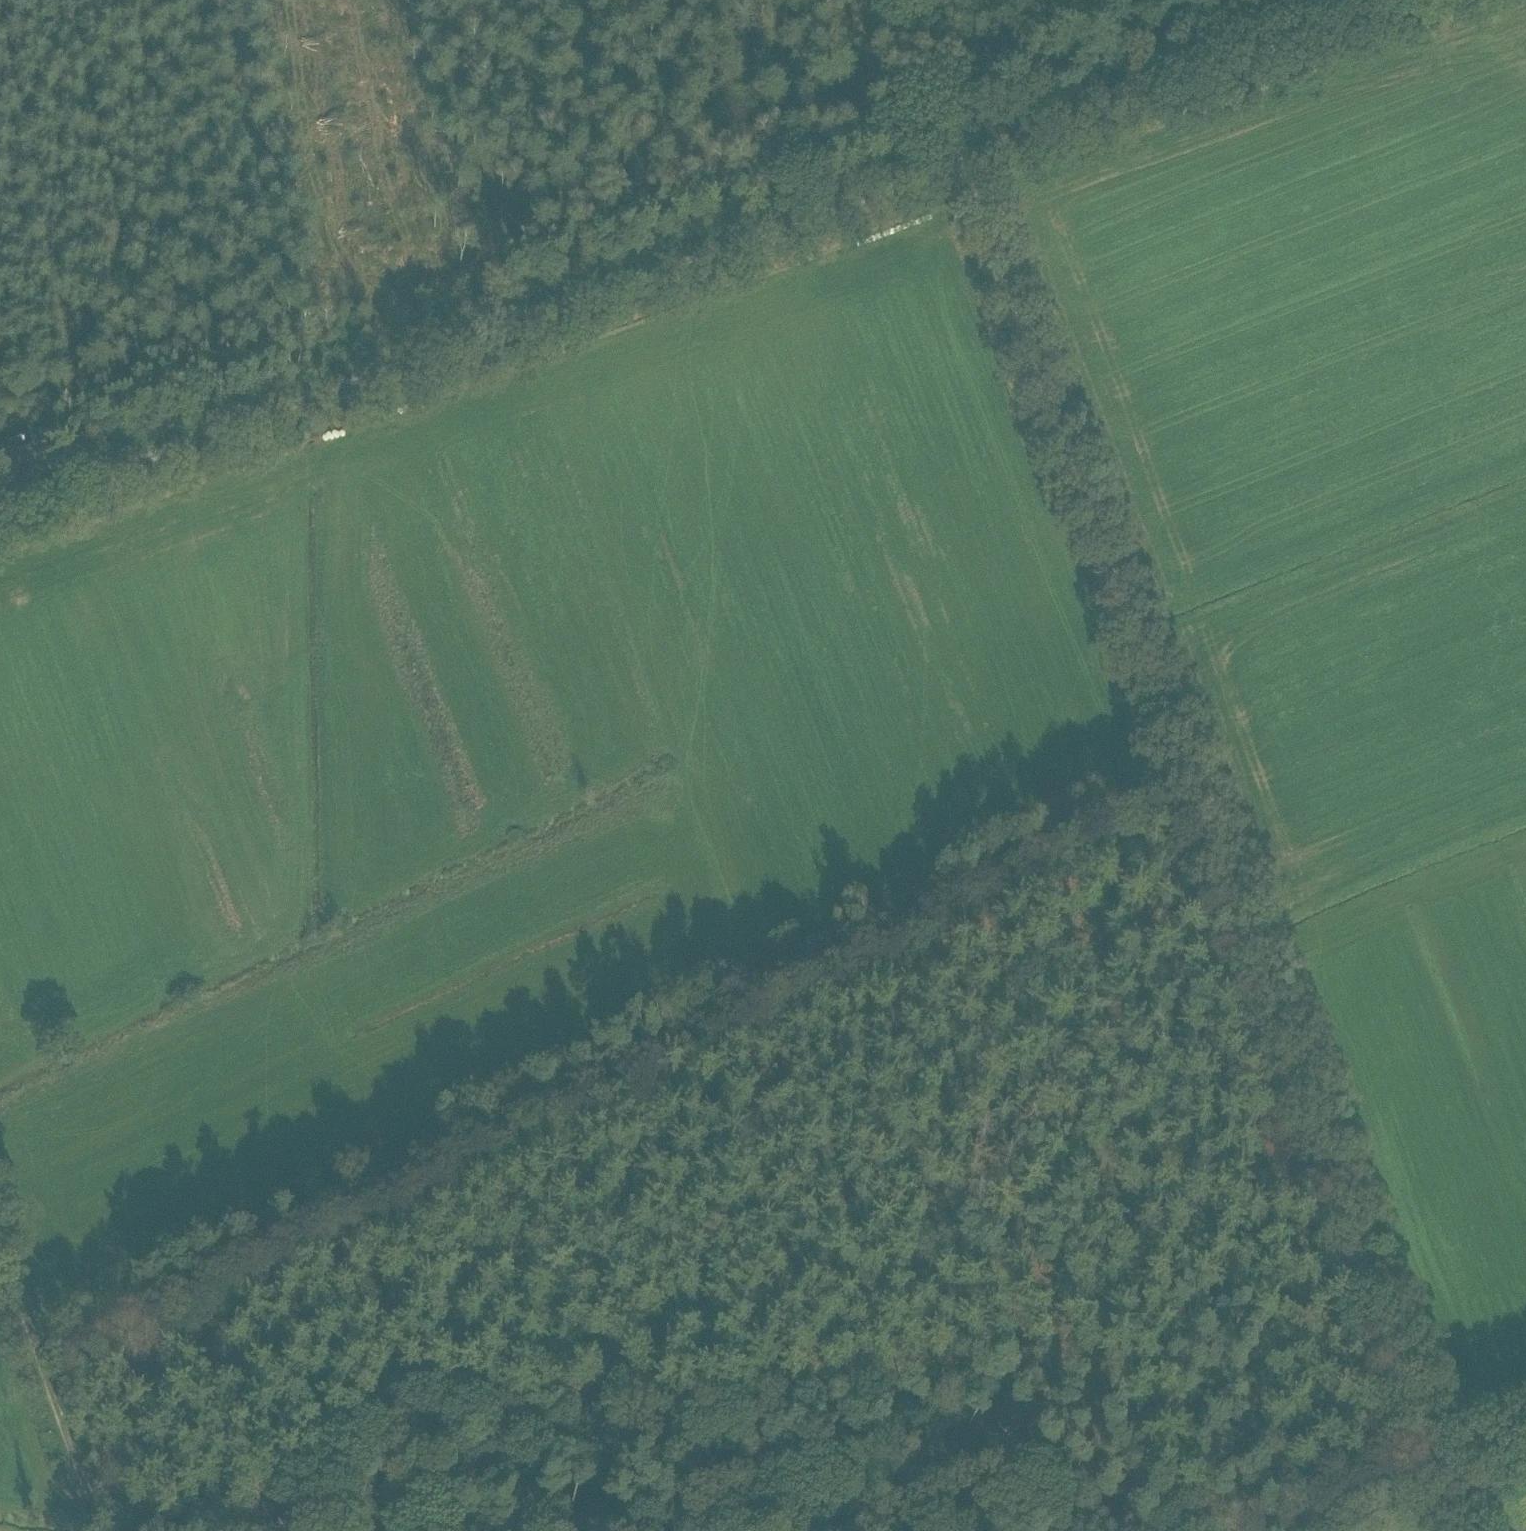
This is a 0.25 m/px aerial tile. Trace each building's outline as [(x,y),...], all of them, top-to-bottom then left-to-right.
[(30,436),(8,444),(12,455),(34,447),(30,436)]
